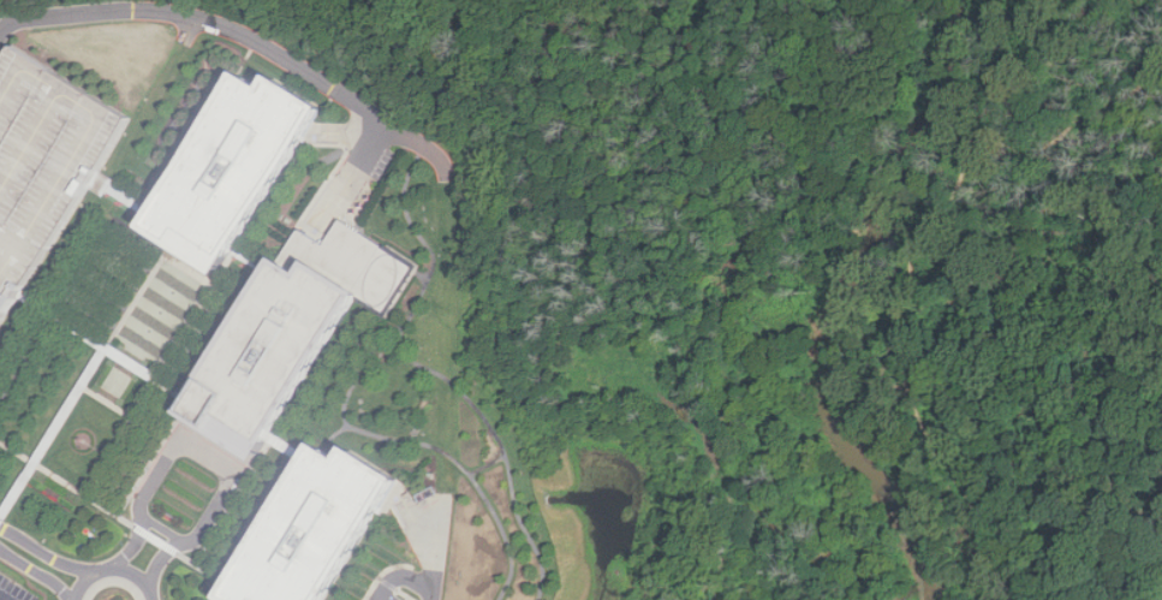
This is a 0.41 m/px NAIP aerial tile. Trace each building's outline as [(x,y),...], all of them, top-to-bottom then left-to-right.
[(19,293),(91,178),(127,119),(11,46),(0,63),(0,324),(19,293)] [(217,277),(234,249),(321,108),(269,76),(262,88),(236,71),(148,214),(139,228),(217,277)] [(181,414),(257,461),(272,439),(358,296),(370,303),(387,314),(416,267),(339,220),(324,244),(299,230),(280,261),(275,259),(269,269),(190,399),(181,414)] [(306,461),(231,586),(222,599),(328,599),(400,482),(350,450),(342,461),(326,452),(316,446),(306,461)]
